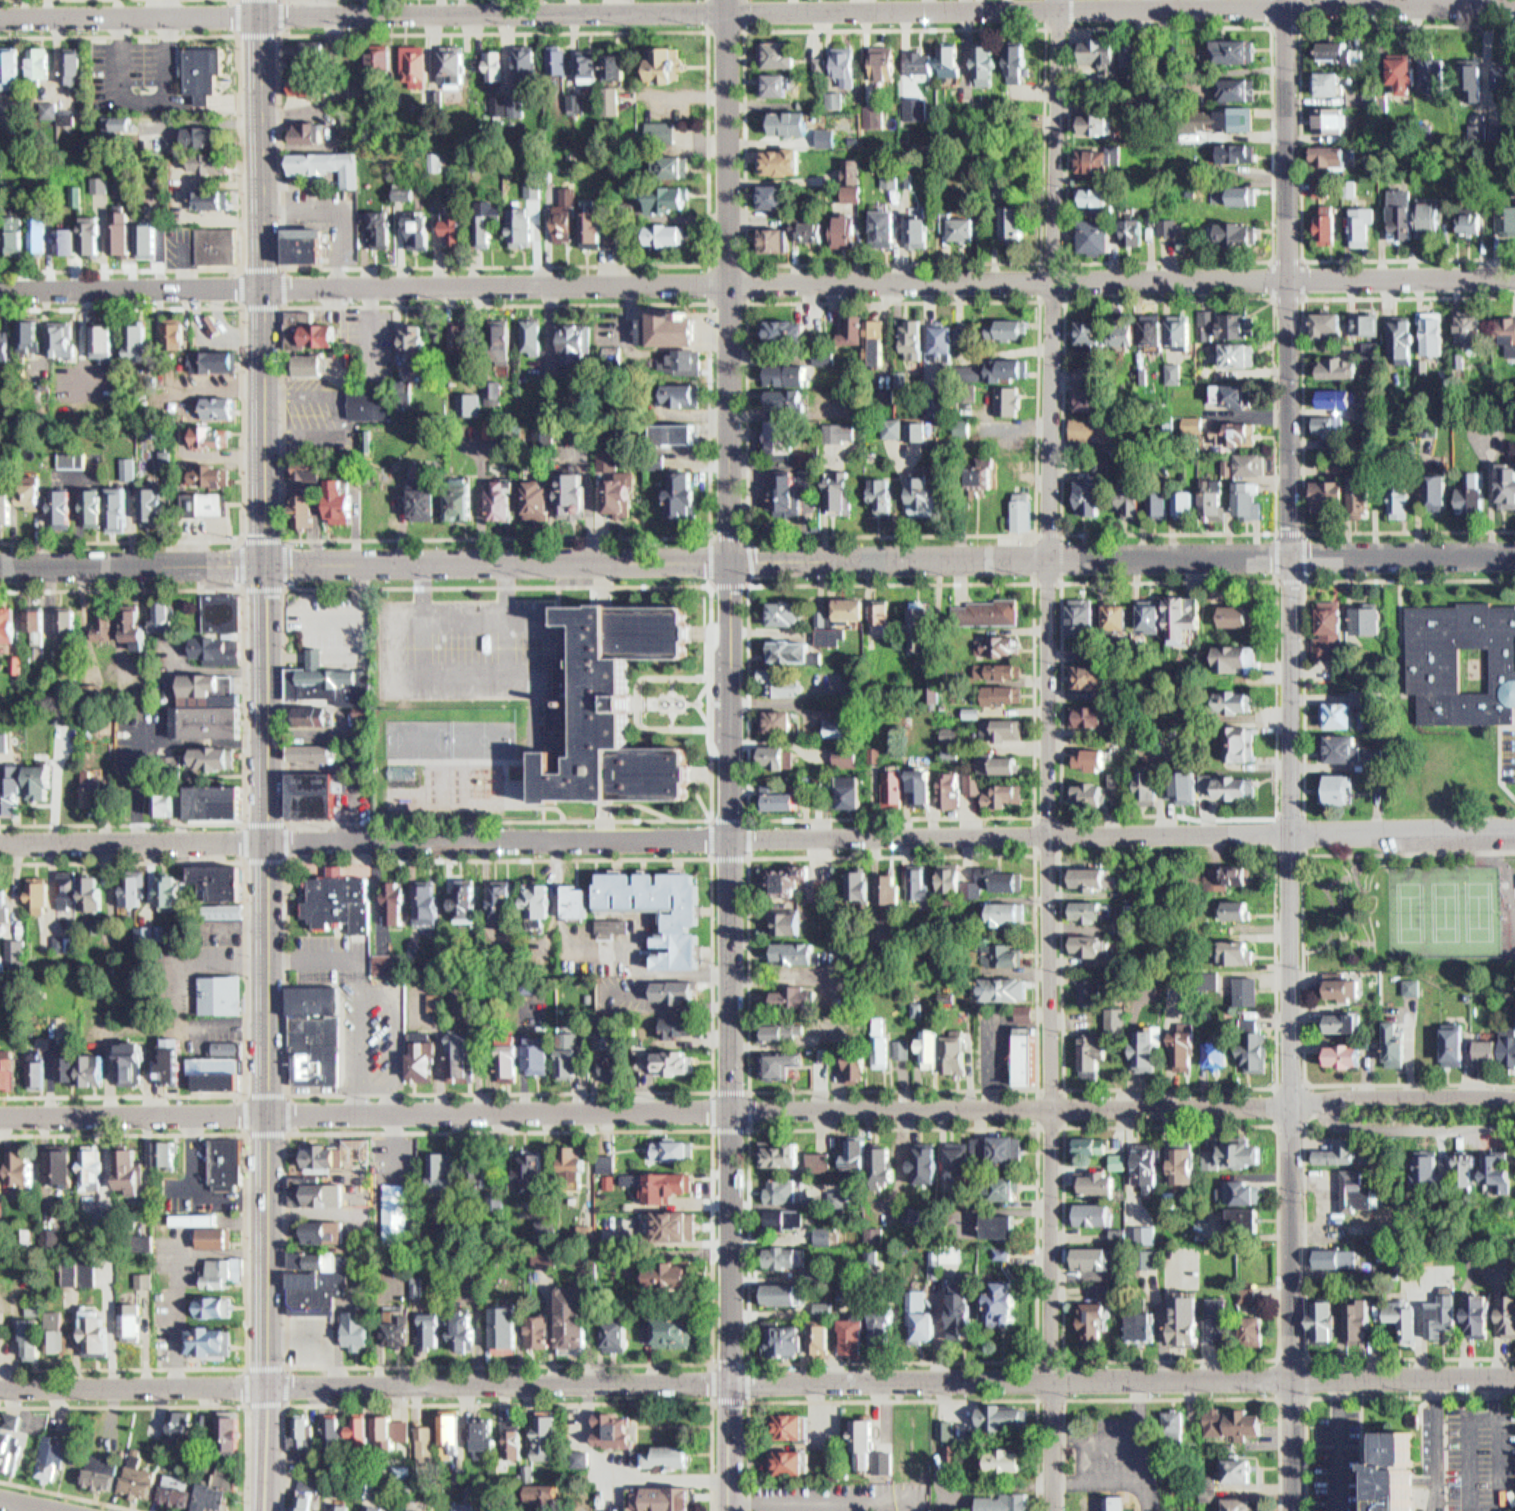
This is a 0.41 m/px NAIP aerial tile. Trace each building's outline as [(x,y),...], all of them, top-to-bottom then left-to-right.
[(1142,88),(1143,39),(1086,38),(1085,63),(1100,64),(1100,87),(1142,88)] [(1258,62),(1258,38),(1218,38),(1218,62),(1258,62)] [(801,67),(801,39),(769,39),(769,67),(801,67)] [(1367,62),(1367,40),(1321,40),(1321,62),(1367,62)] [(290,41),(290,58),(322,58),(322,41),(290,41)] [(946,43),(946,75),(964,75),(964,43),(946,43)] [(1011,43),(1011,82),(1024,82),(1024,74),(1031,74),(1031,43),(1011,43)] [(980,44),(980,85),(996,85),(996,68),(1001,68),(1001,44),(980,44)] [(394,45),(373,45),(373,71),(394,72),(394,45)] [(405,45),(405,87),(429,87),(429,45),(405,45)] [(1,46),(1,88),(24,88),(24,46),(1,46)] [(31,46),(31,78),(54,78),(54,46),(31,46)] [(189,93),(201,93),(201,101),(215,101),(215,92),(223,92),(223,72),(228,72),(228,46),(189,46),(189,93)] [(518,78),(538,78),(538,46),(518,46),(518,78)] [(571,46),(549,46),(549,77),(571,77),(571,46)] [(657,81),(685,81),(685,46),(657,46),(657,81)] [(842,87),(860,87),(860,46),(836,46),(836,77),(842,77),(842,87)] [(876,81),(900,81),(900,46),(876,46),(876,81)] [(444,88),(466,88),(466,48),(444,48),(444,88)] [(88,84),(88,49),(70,49),(70,84),(88,84)] [(911,75),(937,75),(937,49),(911,49),(911,75)] [(485,59),(476,59),(476,70),(485,70),(485,81),(504,81),(504,50),(485,50),(485,59)] [(1316,51),(1345,52),(1345,70),(1316,70),(1316,51)] [(605,77),(605,52),(584,52),(584,77),(605,77)] [(611,52),(611,78),(632,78),(632,52),(611,52)] [(1427,90),(1454,90),(1454,54),(1427,54),(1427,90)] [(1419,56),(1395,56),(1395,94),(1419,94),(1419,56)] [(1384,62),(1408,62),(1409,107),(1393,107),(1393,96),(1384,96),(1384,62)] [(1417,63),(1419,103),(1441,102),(1440,62),(1417,63)] [(1498,62),(1498,88),(1514,88),(1514,62),(1498,62)] [(1314,71),(1314,94),(1346,94),(1346,71),(1314,71)] [(795,72),(764,72),(764,95),(795,95),(795,72)] [(1456,77),(1479,76),(1479,113),(1456,113),(1456,77)] [(290,77),(290,94),(319,94),(319,77),(290,77)] [(1258,77),(1225,77),(1225,98),(1258,98),(1258,77)] [(609,115),(624,115),(624,87),(609,87),(609,115)] [(493,95),(493,115),(506,115),(505,95),(493,95)] [(1256,105),(1226,106),(1226,129),(1256,129),(1256,105)] [(1316,131),(1354,131),(1354,107),(1316,107),(1316,131)] [(817,110),(769,110),(769,135),(817,135),(817,110)] [(1119,111),(1086,111),(1086,134),(1119,134),(1119,111)] [(105,116),(105,135),(138,135),(138,116),(105,116)] [(328,122),(297,122),(297,142),(328,142),(328,122)] [(654,123),(654,142),(687,142),(687,122),(654,123)] [(227,124),(191,124),(191,144),(227,144),(227,124)] [(1258,142),(1228,142),(1228,161),(1258,161),(1258,142)] [(1116,171),(1116,145),(1094,145),(1094,171),(1116,171)] [(1320,146),(1320,171),(1354,171),(1354,146),(1320,146)] [(810,173),(809,148),(766,148),(767,174),(810,173)] [(360,188),(360,151),(293,152),(293,175),(325,175),(325,170),(342,169),(342,188),(360,188)] [(230,171),(230,152),(196,152),(196,171),(230,171)] [(660,177),(692,177),(692,155),(660,155),(660,177)] [(866,159),(849,159),(849,201),(866,201),(866,159)] [(792,207),(792,184),(759,184),(759,207),(792,207)] [(693,212),(693,185),(654,185),(654,212),(693,212)] [(1261,204),(1261,185),(1233,185),(1233,204),(1261,204)] [(1086,205),(1116,205),(1116,187),(1086,187),(1086,205)] [(418,188),(401,188),(401,198),(418,198),(418,188)] [(1392,189),(1394,241),(1418,240),(1417,188),(1392,189)] [(194,189),(194,207),(230,207),(230,189),(194,189)] [(1421,198),(1421,234),(1448,234),(1448,198),(1421,198)] [(1029,204),(1008,204),(1008,238),(1029,238),(1029,204)] [(1505,234),(1514,234),(1514,204),(1505,204),(1505,234)] [(560,205),(560,241),(579,241),(579,205),(560,205)] [(515,246),(539,246),(539,206),(515,206),(515,246)] [(1379,207),(1355,207),(1355,246),(1379,246),(1379,207)] [(903,245),(903,209),(880,209),(880,245),(903,245)] [(956,209),(956,240),(982,240),(982,209),(956,209)] [(136,210),(116,210),(116,254),(136,254),(136,210)] [(374,248),(392,248),(392,210),(374,210),(374,248)] [(468,210),(449,210),(449,245),(468,245),(468,210)] [(610,227),(610,210),(589,210),(589,245),(621,245),(621,227),(610,227)] [(408,211),(408,248),(430,248),(430,211),(408,211)] [(482,246),(496,246),(496,212),(482,212),(482,246)] [(1487,212),(1461,212),(1461,234),(1487,234),(1487,212)] [(1341,213),(1321,213),(1321,243),(1341,243),(1341,213)] [(838,215),(838,246),(860,246),(860,215),(838,215)] [(34,254),(51,254),(51,216),(34,216),(34,254)] [(87,216),(87,254),(106,254),(106,216),(87,216)] [(937,216),(915,216),(915,246),(937,246),(937,216)] [(1150,217),(1127,217),(1127,245),(1150,245),(1150,217)] [(1179,218),(1162,218),(1162,235),(1179,235),(1179,218)] [(1118,219),(1085,219),(1085,252),(1118,252),(1118,219)] [(828,241),(828,220),(800,220),(800,241),(828,241)] [(1225,245),(1261,245),(1261,222),(1225,222),(1225,245)] [(142,258),(161,258),(161,223),(142,223),(142,258)] [(691,244),(691,223),(655,223),(655,244),(691,244)] [(61,253),(80,253),(80,227),(61,227),(61,253)] [(237,263),(237,227),(198,227),(198,263),(237,263)] [(328,227),(289,227),(289,262),(328,262),(328,227)] [(760,251),(794,251),(794,227),(760,227),(760,251)] [(29,252),(29,229),(10,229),(10,252),(29,252)] [(705,345),(705,311),(685,311),(685,307),(657,307),(657,327),(647,327),(647,342),(656,342),(656,345),(705,345)] [(213,325),(218,320),(207,308),(201,313),(213,325)] [(1257,312),(1226,312),(1226,337),(1257,337),(1257,312)] [(1349,312),(1319,312),(1319,336),(1349,336),(1349,312)] [(1357,332),(1383,332),(1383,313),(1357,313),(1357,332)] [(850,344),(867,344),(867,314),(850,314),(850,344)] [(1489,314),(1461,314),(1461,344),(1489,344),(1489,314)] [(1426,354),(1450,354),(1450,316),(1426,316),(1426,354)] [(1506,355),(1514,355),(1514,316),(1506,316),(1506,355)] [(771,317),(771,338),(822,338),(822,317),(771,317)] [(1033,318),(1005,318),(1005,338),(1033,338),(1033,318)] [(26,349),(45,349),(45,319),(26,319),(26,349)] [(542,355),(542,319),(525,319),(525,355),(542,355)] [(870,319),(870,362),(888,362),(888,319),(870,319)] [(908,352),(915,352),(915,355),(929,355),(929,319),(908,319),(908,352)] [(1078,319),(1078,349),(1107,349),(1107,319),(1078,319)] [(1195,319),(1173,319),(1173,343),(1195,343),(1195,319)] [(1418,319),(1398,319),(1398,362),(1418,362),(1418,319)] [(459,322),(460,349),(474,348),(474,321),(459,322)] [(54,355),(79,355),(79,322),(54,322),(54,355)] [(188,322),(166,322),(166,347),(188,347),(188,322)] [(305,322),(339,323),(339,342),(304,341),(305,322)] [(1157,335),(1164,335),(1163,322),(1156,322),(1157,335)] [(100,358),(119,358),(119,323),(100,323),(100,358)] [(133,355),(159,355),(159,342),(152,342),(152,323),(133,323),(133,355)] [(430,323),(407,323),(407,357),(430,357),(430,323)] [(592,323),(562,323),(562,362),(592,362),(592,323)] [(959,323),(938,323),(938,352),(959,352),(959,323)] [(511,353),(511,327),(499,327),(499,353),(511,353)] [(0,329),(0,360),(15,360),(15,329),(0,329)] [(1257,342),(1224,342),(1224,366),(1257,366),(1257,342)] [(238,345),(238,366),(207,365),(207,344),(238,345)] [(677,349),(677,375),(704,375),(704,349),(677,349)] [(298,352),(328,352),(328,373),(298,373),(298,352)] [(838,365),(838,352),(817,352),(817,365),(838,365)] [(1326,356),(1326,377),(1363,377),(1363,356),(1326,356)] [(1032,359),(990,358),(990,378),(1031,378),(1032,359)] [(772,364),(772,386),(815,386),(815,364),(772,364)] [(702,406),(702,384),(668,384),(668,406),(702,406)] [(1233,384),(1233,406),(1256,406),(1256,384),(1233,384)] [(349,385),(399,387),(397,417),(347,415),(349,385)] [(1021,414),(1021,386),(995,386),(995,414),(1021,414)] [(1074,409),(1107,409),(1107,387),(1074,387),(1074,409)] [(1362,405),(1363,422),(1379,421),(1379,402),(1362,402),(1361,387),(1319,389),(1320,407),(1362,405)] [(772,389),(772,409),(814,409),(814,389),(772,389)] [(207,391),(240,392),(240,415),(207,415),(207,391)] [(929,399),(929,415),(950,415),(950,399),(929,399)] [(1258,443),(1258,416),(1229,415),(1229,433),(1215,433),(1215,443),(1258,443)] [(1343,432),(1343,415),(1316,415),(1316,432),(1343,432)] [(904,436),(904,418),(885,418),(885,436),(904,436)] [(958,418),(957,432),(972,432),(972,419),(958,418)] [(1125,441),(1125,418),(1099,418),(1071,418),(1072,441),(1125,441)] [(772,452),(799,452),(799,419),(772,419),(772,452)] [(927,440),(927,421),(907,421),(907,440),(927,440)] [(700,442),(700,422),(660,422),(660,442),(700,442)] [(230,445),(230,435),(219,435),(219,424),(197,423),(197,438),(211,438),(211,444),(230,445)] [(859,423),(831,423),(831,439),(859,439),(859,423)] [(88,466),(88,452),(62,452),(62,466),(88,466)] [(1238,475),(1267,475),(1267,453),(1238,453),(1238,475)] [(1492,504),(1514,504),(1513,485),(1514,485),(1514,472),(1514,461),(1508,461),(1508,456),(1491,456),(1492,504)] [(125,480),(139,480),(139,458),(125,458),(125,480)] [(234,482),(233,459),(210,460),(211,482),(234,482)] [(290,462),(329,464),(329,479),(289,478),(290,462)] [(1332,463),(1332,474),(1346,474),(1346,463),(1332,463)] [(977,483),(995,483),(995,467),(977,467),(977,483)] [(803,472),(779,473),(779,487),(772,487),(773,515),(803,515),(803,491),(819,491),(819,468),(803,468),(803,472)] [(704,516),(703,470),(676,470),(676,516),(704,516)] [(855,470),(833,470),(833,511),(855,511),(855,470)] [(593,512),(594,471),(567,471),(567,512),(593,512)] [(937,483),(937,473),(915,473),(914,513),(944,514),(944,484),(937,483)] [(1376,473),(1357,473),(1357,511),(1376,511),(1376,473)] [(638,474),(611,474),(611,513),(638,513),(638,474)] [(1108,474),(1080,474),(1080,513),(1108,513),(1108,474)] [(1434,509),(1453,509),(1453,474),(1434,474),(1434,509)] [(1470,474),(1470,506),(1486,506),(1486,474),(1470,474)] [(334,477),(333,520),(353,520),(353,514),(357,514),(357,490),(351,490),(351,477),(334,477)] [(416,477),(417,518),(439,518),(439,515),(442,514),(441,487),(439,487),(439,477),(416,477)] [(898,477),(877,477),(877,511),(898,511),(898,477)] [(1145,515),(1145,477),(1121,477),(1121,515),(1145,515)] [(1414,478),(1397,478),(1397,517),(1417,517),(1417,489),(1414,489),(1414,478)] [(529,519),(556,519),(556,479),(529,479),(529,519)] [(518,519),(518,480),(498,480),(498,488),(492,488),(492,519),(518,519)] [(1316,510),(1351,510),(1351,480),(1316,480),(1316,510)] [(1240,481),(1240,519),(1261,519),(1261,481),(1240,481)] [(20,483),(19,504),(29,504),(29,509),(41,509),(42,483),(20,483)] [(112,488),(112,529),(128,529),(127,515),(131,515),(131,493),(124,493),(124,488),(112,488)] [(144,488),(144,522),(163,522),(163,508),(168,508),(168,498),(163,498),(163,488),(144,488)] [(1151,516),(1173,516),(1173,488),(1151,488),(1151,516)] [(203,489),(203,511),(229,511),(230,489),(203,489)] [(1198,489),(1179,489),(1179,518),(1198,518),(1198,489)] [(54,490),(54,522),(74,522),(74,490),(54,490)] [(85,490),(85,527),(105,526),(105,490),(85,490)] [(450,491),(450,519),(476,518),(476,490),(450,491)] [(1228,518),(1228,490),(1204,490),(1204,518),(1228,518)] [(14,534),(13,491),(0,491),(0,534),(14,534)] [(1012,491),(1012,529),(1033,529),(1033,491),(1012,491)] [(293,494),(299,525),(320,525),(321,494),(293,494)] [(202,592),(202,631),(240,631),(240,592),(202,592)] [(1170,595),(1170,638),(1190,638),(1189,626),(1203,626),(1202,595),(1170,595)] [(1499,602),(1514,602),(1514,721),(1400,720),(1401,601),(1456,601),(1456,596),(1499,597),(1499,602)] [(871,597),(841,597),(841,619),(871,619),(871,597)] [(1020,599),(968,599),(968,623),(1020,624),(1020,599)] [(804,601),(773,601),(773,624),(804,624),(804,601)] [(1346,601),(1321,601),(1321,636),(1315,636),(1315,659),(1346,659),(1346,601)] [(154,602),(154,617),(151,617),(151,630),(176,630),(176,618),(172,618),(172,602),(154,602)] [(1141,628),(1164,628),(1164,602),(1141,602),(1141,628)] [(1072,635),(1098,635),(1098,603),(1072,603),(1072,635)] [(1130,603),(1108,603),(1108,635),(1130,635),(1130,603)] [(1219,605),(1219,625),(1258,625),(1258,605),(1219,605)] [(15,641),(0,641),(0,606),(15,606),(15,641)] [(938,606),(915,606),(915,650),(938,650),(938,606)] [(1386,606),(1354,606),(1354,633),(1386,633),(1386,606)] [(142,607),(143,626),(146,626),(146,638),(123,639),(122,607),(142,607)] [(56,608),(55,639),(76,640),(76,608),(56,608)] [(98,608),(98,638),(119,637),(118,608),(98,608)] [(26,609),(26,630),(30,630),(30,644),(45,644),(45,609),(26,609)] [(568,609),(568,622),(588,623),(588,661),(561,661),(560,697),(560,705),(541,705),(541,730),(591,731),(591,756),(583,756),(583,766),(571,766),(571,749),(543,749),(543,803),(567,803),(567,798),(606,798),(627,798),(700,798),(700,781),(706,781),(706,761),(701,761),(701,747),(639,747),(639,709),(648,709),(648,691),(642,691),(642,656),(697,656),(697,638),(703,638),(704,626),(698,626),(698,609),(568,609)] [(817,624),(836,624),(836,609),(817,609),(817,624)] [(834,634),(836,634),(836,630),(819,629),(819,642),(833,642),(834,634)] [(192,636),(241,635),(242,663),(205,664),(205,654),(192,655),(192,636)] [(984,655),(1022,655),(1022,635),(984,635),(984,655)] [(814,640),(773,640),(773,661),(814,661),(814,640)] [(1222,672),(1259,672),(1259,644),(1222,644),(1222,672)] [(308,647),(308,665),(291,664),(290,697),(371,699),(372,670),(325,668),(326,648),(308,647)] [(9,654),(8,669),(21,669),(21,655),(9,654)] [(989,678),(1024,678),(1024,663),(989,663),(989,678)] [(1073,664),(1073,687),(1113,687),(1113,664),(1073,664)] [(765,667),(765,696),(803,696),(803,673),(789,673),(789,667),(765,667)] [(177,673),(177,705),(172,706),(172,740),(242,740),(242,692),(236,692),(236,673),(177,673)] [(989,685),(989,703),(1023,703),(1023,685),(989,685)] [(1258,712),(1258,689),(1225,689),(1225,712),(1258,712)] [(1360,728),(1360,703),(1322,703),(1322,728),(1360,728)] [(1073,725),(1112,725),(1112,705),(1073,705),(1073,725)] [(298,706),(298,726),(333,726),(333,706),(298,706)] [(356,707),(356,718),(374,717),(374,706),(356,707)] [(979,716),(979,708),(963,708),(963,716),(979,716)] [(762,731),(797,731),(797,711),(762,711),(762,731)] [(825,737),(855,737),(855,718),(825,718),(825,737)] [(1023,718),(980,718),(980,731),(998,731),(998,740),(1023,740),(1023,718)] [(1258,752),(1258,722),(1231,722),(1231,760),(1242,760),(1242,752),(1258,752)] [(944,743),(959,741),(957,726),(942,728),(944,743)] [(1368,735),(1332,735),(1332,762),(1369,763),(1369,771),(1386,771),(1386,745),(1368,745),(1368,735)] [(833,745),(833,764),(855,763),(854,744),(833,745)] [(287,745),(287,760),(317,760),(317,762),(330,762),(330,745),(287,745)] [(795,745),(765,745),(765,767),(795,767),(795,745)] [(1081,769),(1111,769),(1111,747),(1081,747),(1081,769)] [(195,748),(234,748),(234,769),(195,769),(195,748)] [(979,753),(979,772),(1023,772),(1023,753),(979,753)] [(392,778),(421,779),(421,765),(392,764),(392,778)] [(0,791),(0,803),(0,817),(18,816),(18,802),(23,802),(22,777),(20,777),(20,766),(0,766),(0,791)] [(26,767),(27,800),(47,800),(47,788),(49,788),(49,766),(26,767)] [(884,767),(902,766),(902,801),(884,802),(884,767)] [(81,803),(99,803),(99,767),(81,767),(81,803)] [(935,802),(935,768),(917,768),(917,802),(935,802)] [(1141,789),(1149,789),(1149,799),(1166,799),(1166,770),(1141,770),(1141,789)] [(289,773),(290,818),(336,818),(336,772),(289,773)] [(1205,802),(1205,772),(1183,772),(1183,802),(1205,802)] [(963,807),(963,794),(985,794),(984,773),(944,773),(945,807),(963,807)] [(839,774),(839,804),(860,804),(859,774),(839,774)] [(1209,797),(1259,798),(1260,775),(1210,774),(1209,797)] [(1323,786),(1323,803),(1358,803),(1358,774),(1328,774),(1328,786),(1323,786)] [(1073,805),(1124,803),(1123,781),(1072,783),(1073,805)] [(1027,783),(987,783),(987,805),(1027,805),(1027,783)] [(802,792),(782,792),(782,784),(764,784),(764,809),(802,809),(802,792)] [(187,819),(241,819),(241,786),(187,786),(187,819)] [(154,795),(154,815),(168,815),(168,810),(177,810),(177,795),(154,795)] [(329,862),(329,874),(307,874),(308,902),(348,902),(348,933),(372,933),(371,876),(347,876),(346,862),(329,862)] [(977,882),(966,881),(967,864),(943,864),(942,891),(969,892),(969,895),(977,895),(977,882)] [(190,865),(246,865),(247,897),(199,898),(199,882),(190,882),(190,865)] [(1027,889),(1027,866),(983,866),(983,889),(1027,889)] [(1234,885),(1259,885),(1259,866),(1234,866),(1234,885)] [(931,867),(910,867),(910,899),(931,899),(931,867)] [(1074,868),(1107,868),(1107,873),(1120,873),(1120,890),(1074,890),(1074,868)] [(56,870),(56,917),(75,917),(75,870),(56,870)] [(851,900),(877,900),(877,871),(851,871),(851,900)] [(600,909),(674,908),(674,935),(655,936),(655,950),(656,969),(707,967),(706,932),(698,932),(698,926),(706,926),(705,872),(599,874),(600,909)] [(902,903),(902,873),(882,873),(882,903),(902,903)] [(128,874),(128,884),(119,884),(119,893),(116,893),(116,904),(139,904),(139,874),(128,874)] [(157,874),(157,885),(154,885),(155,896),(158,896),(158,909),(176,908),(176,896),(181,896),(181,884),(176,884),(176,874),(157,874)] [(79,875),(79,910),(101,910),(101,900),(107,900),(107,888),(100,888),(100,875),(79,875)] [(26,876),(37,876),(37,881),(48,881),(48,905),(43,905),(43,914),(34,914),(34,905),(26,905),(26,876)] [(457,878),(457,897),(452,897),(452,909),(455,909),(455,922),(479,922),(479,884),(469,883),(469,878),(457,878)] [(830,897),(831,881),(820,880),(819,896),(830,897)] [(387,923),(387,902),(385,902),(385,891),(388,891),(388,888),(390,888),(390,881),(402,881),(402,890),(411,890),(411,902),(404,902),(405,923),(387,923)] [(526,883),(526,918),(549,917),(549,883),(526,883)] [(491,884),(492,922),(500,921),(500,916),(512,916),(511,884),(491,884)] [(564,884),(565,916),(590,915),(589,889),(579,889),(579,884),(564,884)] [(417,886),(417,922),(440,922),(440,912),(442,912),(442,894),(440,894),(440,886),(417,886)] [(9,920),(9,889),(0,889),(0,920),(9,920)] [(1259,918),(1259,899),(1231,899),(1231,918),(1259,918)] [(1076,901),(1075,921),(1105,921),(1105,902),(1076,901)] [(245,915),(245,902),(213,902),(213,915),(245,915)] [(1029,922),(1029,902),(995,902),(995,922),(1029,922)] [(806,934),(806,908),(775,908),(775,934),(806,934)] [(598,919),(597,932),(627,932),(627,919),(598,919)] [(1081,934),(1081,956),(1110,956),(1110,934),(1081,934)] [(53,935),(53,952),(64,953),(64,935),(53,935)] [(5,939),(6,964),(25,964),(25,939),(5,939)] [(410,940),(421,940),(421,954),(410,954),(410,940)] [(1231,963),(1259,963),(1259,940),(1231,940),(1231,963)] [(775,942),(775,963),(821,963),(821,942),(775,942)] [(987,943),(987,965),(1030,965),(1030,950),(1016,950),(1016,943),(987,943)] [(375,953),(404,954),(403,975),(374,975),(375,953)] [(1239,971),(1239,1006),(1264,1006),(1264,971),(1239,971)] [(198,976),(243,975),(243,1012),(199,1013),(198,976)] [(1332,1001),(1373,999),(1372,975),(1331,976),(1332,1001)] [(1033,976),(988,976),(988,998),(1033,998),(1033,976)] [(545,992),(544,978),(526,978),(527,993),(545,992)] [(1081,979),(1081,1004),(1103,1004),(1103,979),(1081,979)] [(650,983),(650,1003),(694,1002),(694,983),(650,983)] [(290,984),(344,984),(344,1012),(290,1011),(290,984)] [(778,1008),(824,1008),(824,987),(778,987),(778,1008)] [(429,993),(447,993),(447,1010),(428,1010),(429,993)] [(344,1012),(343,1042),(290,1042),(290,1011),(344,1012)] [(1337,1034),(1374,1034),(1374,1014),(1337,1014),(1337,1034)] [(699,1040),(699,1018),(665,1018),(665,1040),(699,1040)] [(762,1040),(800,1040),(800,1021),(762,1021),(762,1040)] [(1395,1066),(1415,1066),(1415,1022),(1395,1022),(1395,1066)] [(1017,1027),(1017,1083),(1042,1083),(1042,1027),(1017,1027)] [(944,1028),(926,1028),(926,1068),(944,1068),(944,1028)] [(1453,1066),(1474,1066),(1474,1028),(1453,1028),(1453,1066)] [(449,1030),(449,1078),(477,1078),(477,1030),(449,1030)] [(1148,1071),(1165,1071),(1165,1030),(1148,1030),(1148,1071)] [(409,1032),(433,1032),(433,1038),(443,1038),(443,1061),(439,1061),(439,1079),(409,1079),(409,1032)] [(559,1032),(559,1078),(572,1078),(572,1067),(577,1067),(577,1032),(559,1032)] [(970,1034),(948,1034),(948,1073),(970,1073),(970,1034)] [(1104,1034),(1085,1034),(1084,1075),(1103,1075),(1103,1058),(1113,1058),(1114,1040),(1104,1040),(1104,1034)] [(1176,1035),(1176,1069),(1198,1069),(1198,1035),(1176,1035)] [(526,1036),(527,1044),(524,1044),(524,1048),(524,1056),(524,1064),(526,1064),(526,1074),(546,1074),(546,1067),(549,1067),(549,1043),(547,1043),(547,1036),(526,1036)] [(873,1037),(875,1066),(888,1066),(887,1036),(873,1037)] [(184,1037),(165,1037),(165,1047),(158,1047),(158,1083),(184,1083),(184,1037)] [(895,1037),(895,1058),(910,1057),(909,1037),(895,1037)] [(215,1040),(215,1053),(245,1053),(245,1040),(215,1040)] [(1508,1040),(1485,1040),(1485,1065),(1508,1065),(1508,1040)] [(80,1041),(63,1041),(63,1083),(80,1083),(80,1041)] [(1234,1066),(1234,1041),(1211,1041),(1211,1066),(1234,1066)] [(122,1042),(122,1083),(146,1083),(146,1042),(122,1042)] [(290,1042),(290,1085),(343,1085),(343,1042),(290,1042)] [(600,1042),(610,1042),(610,1051),(617,1051),(617,1069),(601,1069),(600,1042)] [(1330,1066),(1374,1066),(1374,1045),(1330,1045),(1330,1066)] [(1273,1072),(1273,1047),(1250,1047),(1250,1072),(1273,1072)] [(519,1076),(519,1056),(524,1056),(524,1048),(500,1048),(500,1076),(519,1076)] [(652,1051),(653,1075),(691,1074),(690,1056),(681,1056),(680,1050),(652,1051)] [(49,1051),(29,1051),(30,1086),(50,1086),(49,1051)] [(764,1079),(793,1079),(793,1053),(764,1053),(764,1079)] [(85,1085),(110,1085),(110,1054),(85,1054),(85,1085)] [(18,1056),(1,1056),(1,1088),(18,1088),(18,1056)] [(247,1056),(190,1056),(190,1074),(199,1074),(199,1089),(247,1088),(247,1056)] [(871,1083),(871,1056),(850,1056),(850,1083),(871,1083)] [(976,1136),(976,1162),(1023,1162),(1023,1135),(976,1136)] [(208,1137),(244,1137),(245,1182),(237,1182),(237,1189),(214,1189),(214,1184),(208,1184),(208,1137)] [(1072,1137),(1072,1154),(1109,1154),(1109,1137),(1072,1137)] [(1317,1148),(1342,1147),(1342,1139),(1356,1138),(1356,1162),(1317,1162),(1317,1148)] [(872,1169),(872,1139),(848,1139),(848,1169),(872,1169)] [(157,1165),(180,1165),(180,1140),(156,1141),(157,1165)] [(693,1141),(652,1141),(652,1162),(693,1162),(693,1141)] [(803,1167),(804,1142),(764,1141),(764,1167),(803,1167)] [(1269,1165),(1269,1142),(1225,1143),(1225,1149),(1206,1149),(1206,1169),(1222,1169),(1222,1166),(1269,1165)] [(945,1143),(945,1174),(966,1174),(966,1143),(945,1143)] [(1199,1146),(1184,1147),(1184,1143),(1174,1143),(1174,1184),(1200,1184),(1199,1146)] [(1162,1184),(1162,1144),(1139,1144),(1139,1184),(1162,1184)] [(309,1145),(308,1165),(342,1166),(343,1146),(309,1145)] [(942,1145),(916,1145),(916,1183),(943,1183),(942,1145)] [(566,1146),(566,1172),(587,1172),(587,1146),(566,1146)] [(107,1147),(84,1147),(84,1190),(107,1190),(107,1147)] [(410,1147),(383,1147),(383,1186),(410,1186),(410,1147)] [(876,1147),(876,1182),(896,1182),(896,1147),(876,1147)] [(122,1148),(122,1192),(147,1192),(147,1148),(122,1148)] [(52,1186),(78,1186),(78,1149),(52,1149),(52,1186)] [(12,1150),(12,1185),(40,1185),(40,1150),(12,1150)] [(429,1151),(429,1186),(453,1186),(452,1151),(429,1151)] [(490,1191),(490,1152),(473,1152),(473,1191),(490,1191)] [(808,1152),(808,1168),(830,1168),(830,1152),(808,1152)] [(550,1195),(550,1153),(522,1153),(522,1195),(550,1195)] [(1472,1153),(1472,1189),(1492,1189),(1492,1168),(1503,1168),(1503,1185),(1514,1185),(1514,1154),(1472,1153)] [(596,1154),(596,1172),(613,1172),(613,1154),(596,1154)] [(1114,1168),(1127,1168),(1127,1155),(1114,1155),(1114,1168)] [(1457,1187),(1457,1155),(1431,1155),(1431,1187),(1457,1187)] [(1347,1209),(1379,1209),(1379,1188),(1375,1188),(1375,1170),(1347,1170),(1347,1209)] [(1087,1172),(1087,1195),(1122,1195),(1122,1172),(1087,1172)] [(673,1204),(673,1195),(694,1195),(694,1173),(649,1173),(649,1204),(673,1204)] [(646,1175),(625,1175),(625,1185),(646,1185),(646,1175)] [(770,1202),(797,1202),(797,1179),(770,1179),(770,1202)] [(998,1199),(1021,1199),(1021,1179),(998,1179),(998,1199)] [(1226,1180),(1226,1204),(1263,1204),(1263,1180),(1226,1180)] [(344,1182),(309,1182),(309,1205),(344,1205),(344,1182)] [(809,1202),(856,1202),(856,1182),(809,1182),(809,1202)] [(1115,1225),(1115,1203),(1085,1203),(1085,1225),(1115,1225)] [(1262,1209),(1251,1210),(1252,1226),(1263,1225),(1262,1209)] [(98,1210),(98,1230),(117,1230),(117,1210),(98,1210)] [(802,1210),(773,1210),(773,1228),(802,1228),(802,1210)] [(657,1241),(696,1241),(696,1212),(656,1212),(656,1219),(658,1219),(657,1241)] [(174,1214),(174,1225),(219,1225),(219,1214),(174,1214)] [(1021,1214),(993,1214),(993,1239),(1021,1239),(1021,1214)] [(305,1221),(305,1243),(344,1243),(344,1221),(305,1221)] [(883,1227),(869,1227),(869,1251),(883,1251),(883,1227)] [(204,1228),(204,1249),(233,1249),(233,1228),(204,1228)] [(1125,1229),(1113,1229),(1113,1241),(1125,1241),(1125,1229)] [(770,1246),(770,1268),(803,1268),(803,1246),(770,1246)] [(962,1262),(962,1246),(945,1246),(945,1262),(962,1262)] [(1358,1249),(1318,1249),(1318,1269),(1358,1269),(1358,1249)] [(1074,1250),(1074,1269),(1111,1269),(1111,1250),(1074,1250)] [(8,1273),(8,1253),(0,1253),(0,1273),(8,1273)] [(100,1286),(100,1253),(81,1254),(81,1264),(67,1264),(67,1287),(100,1286)] [(235,1282),(245,1282),(245,1259),(206,1259),(207,1289),(235,1288),(235,1282)] [(699,1287),(698,1262),(652,1263),(652,1289),(699,1287)] [(288,1272),(351,1271),(351,1288),(347,1288),(347,1294),(336,1294),(336,1310),(298,1310),(289,1302),(288,1272)] [(954,1281),(954,1336),(979,1336),(979,1281),(954,1281)] [(1022,1282),(996,1282),(995,1324),(1022,1324),(1022,1282)] [(1108,1346),(1108,1330),(1115,1330),(1115,1283),(1088,1283),(1088,1346),(1108,1346)] [(809,1305),(809,1284),(765,1285),(765,1305),(809,1305)] [(562,1288),(562,1353),(591,1353),(591,1288),(562,1288)] [(1170,1289),(1170,1332),(1196,1332),(1197,1289),(1170,1289)] [(940,1311),(928,1312),(927,1290),(910,1290),(911,1340),(940,1340),(940,1311)] [(1479,1338),(1495,1338),(1494,1323),(1503,1323),(1502,1292),(1478,1292),(1479,1338)] [(1436,1304),(1437,1340),(1452,1339),(1452,1330),(1466,1329),(1465,1294),(1447,1295),(1448,1303),(1436,1304)] [(1505,1334),(1514,1334),(1514,1296),(1505,1296),(1505,1334)] [(199,1297),(199,1318),(234,1318),(234,1297),(199,1297)] [(1234,1342),(1233,1298),(1210,1298),(1210,1342),(1234,1342)] [(1317,1301),(1317,1343),(1343,1343),(1343,1301),(1317,1301)] [(1354,1302),(1353,1343),(1380,1344),(1381,1302),(1354,1302)] [(819,1303),(819,1315),(835,1315),(835,1303),(819,1303)] [(144,1341),(144,1304),(125,1304),(125,1341),(144,1341)] [(1390,1305),(1390,1327),(1403,1327),(1403,1342),(1421,1342),(1421,1305),(1390,1305)] [(489,1308),(490,1349),(513,1348),(512,1308),(489,1308)] [(878,1346),(896,1346),(896,1324),(901,1324),(901,1308),(878,1308),(878,1346)] [(116,1352),(115,1309),(86,1309),(87,1352),(116,1352)] [(343,1310),(373,1309),(373,1345),(363,1346),(363,1350),(354,1350),(354,1345),(343,1345),(343,1310)] [(51,1353),(67,1353),(67,1311),(51,1311),(51,1353)] [(419,1312),(436,1311),(437,1324),(433,1324),(434,1346),(420,1346),(419,1312)] [(1162,1311),(1136,1311),(1136,1340),(1162,1340),(1162,1311)] [(528,1349),(552,1349),(552,1314),(528,1314),(528,1349)] [(1256,1317),(1256,1344),(1272,1344),(1272,1317),(1256,1317)] [(452,1352),(471,1352),(471,1318),(452,1318),(452,1352)] [(849,1318),(849,1355),(870,1355),(870,1318),(849,1318)] [(659,1342),(659,1347),(696,1347),(696,1319),(644,1319),(644,1342),(659,1342)] [(26,1320),(26,1361),(45,1361),(45,1320),(26,1320)] [(631,1320),(607,1320),(607,1351),(631,1351),(631,1320)] [(386,1321),(386,1345),(415,1345),(415,1321),(386,1321)] [(835,1324),(817,1324),(817,1358),(835,1358),(835,1324)] [(808,1327),(772,1327),(772,1358),(808,1358),(808,1327)] [(191,1356),(235,1356),(235,1328),(191,1328),(191,1356)] [(984,1407),(984,1430),(1031,1430),(1031,1407),(984,1407)] [(16,1473),(25,1412),(6,1409),(5,1417),(0,1416),(0,1470),(16,1473)] [(475,1458),(498,1458),(498,1409),(484,1409),(484,1417),(475,1417),(475,1458)] [(196,1439),(196,1411),(174,1411),(174,1439),(196,1439)] [(1212,1411),(1212,1438),(1270,1438),(1270,1411),(1212,1411)] [(444,1414),(444,1450),(463,1450),(463,1414),(444,1414)] [(635,1447),(635,1439),(628,1439),(628,1414),(597,1414),(597,1447),(635,1447)] [(773,1415),(773,1440),(804,1440),(804,1414),(773,1415)] [(369,1415),(355,1415),(355,1426),(347,1426),(347,1436),(355,1436),(355,1447),(369,1447),(369,1415)] [(342,1416),(328,1416),(328,1454),(342,1454),(342,1416)] [(536,1460),(559,1460),(559,1416),(536,1416),(536,1460)] [(218,1417),(218,1452),(236,1452),(236,1417),(218,1417)] [(314,1447),(314,1417),(296,1417),(296,1447),(314,1447)] [(372,1418),(372,1439),(388,1439),(388,1418),(372,1418)] [(409,1418),(396,1418),(396,1444),(409,1444),(409,1418)] [(852,1418),(852,1448),(871,1449),(872,1418),(852,1418)] [(938,1420),(938,1437),(954,1437),(954,1420),(938,1420)] [(417,1461),(434,1461),(434,1426),(417,1426),(417,1461)] [(1427,1427),(1427,1510),(1379,1510),(1378,1427),(1427,1427)] [(525,1460),(525,1430),(509,1430),(509,1460),(525,1460)] [(39,1476),(60,1482),(71,1440),(50,1434),(39,1476)] [(960,1446),(948,1446),(948,1466),(960,1466),(960,1446)] [(635,1468),(695,1468),(695,1447),(635,1447),(635,1468)] [(989,1454),(999,1453),(999,1449),(1010,1449),(1010,1454),(1022,1454),(1023,1473),(989,1474),(989,1454)] [(770,1450),(770,1473),(806,1473),(806,1451),(770,1450)] [(875,1450),(875,1469),(891,1469),(891,1450),(875,1450)] [(120,1491),(123,1459),(99,1456),(96,1488),(120,1491)] [(1263,1484),(1263,1459),(1221,1459),(1221,1484),(1263,1484)] [(319,1494),(324,1465),(307,1463),(300,1510),(316,1510),(319,1494)] [(240,1471),(223,1469),(221,1485),(205,1483),(202,1510),(236,1510),(240,1471)] [(163,1503),(194,1508),(199,1480),(168,1475),(163,1503)] [(544,1486),(544,1510),(564,1510),(564,1486),(544,1486)] [(633,1488),(633,1510),(701,1510),(701,1488),(633,1488)] [(1099,1510),(1131,1510),(1121,1510),(1121,1492),(1099,1491),(1099,1510)] [(1036,1494),(984,1494),(984,1510),(1036,1510),(1036,1494)] [(1230,1510),(1269,1510),(1269,1498),(1230,1498),(1230,1510)] [(335,1502),(334,1510),(354,1510),(354,1505),(335,1502)]
